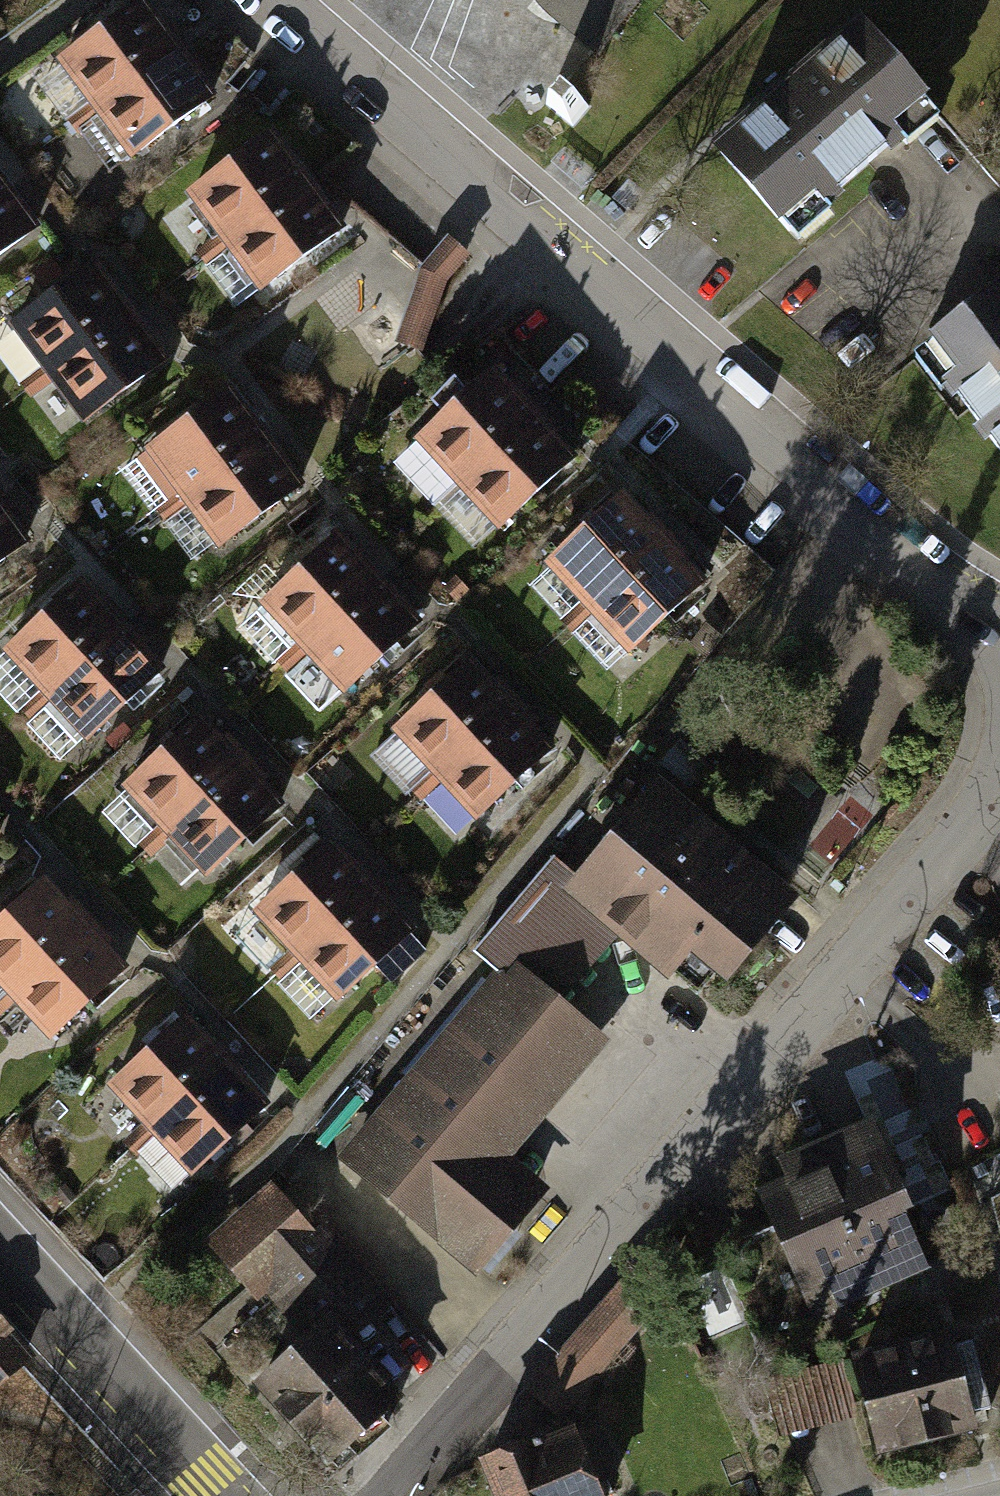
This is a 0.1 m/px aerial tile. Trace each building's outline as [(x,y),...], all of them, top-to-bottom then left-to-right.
[(545,18),(608,68),(660,0),(533,0),(545,18)] [(59,68),(97,118),(180,56),(142,6),(59,68)] [(861,34),(718,154),(795,245),(938,124),(861,34)] [(97,118),(134,168),(217,107),(180,56),(97,118)] [(194,205),(229,252),(311,192),(277,145),(194,205)] [(229,252),(263,299),(346,240),(311,192),(229,252)] [(40,242),(6,195),(0,199),(0,270),(40,242)] [(16,335),(54,383),(134,320),(97,272),(16,335)] [(923,368),(999,465),(999,308),(923,368)] [(54,383),(91,430),(172,368),(134,320),(54,383)] [(420,451),(460,493),(537,423),(497,380),(420,451)] [(145,465),(184,511),(263,444),(224,399),(145,465)] [(460,493),(499,537),(576,466),(537,423),(460,493)] [(184,511),(223,557),(302,490),(263,444),(184,511)] [(544,571),(588,617),(666,541),(622,496),(544,571)] [(29,552),(0,512),(0,573),(29,552)] [(588,617),(632,662),(710,587),(666,541),(588,617)] [(269,616),(309,659),(382,591),(342,549),(269,616)] [(309,659),(349,701),(421,634),(382,591),(309,659)] [(10,663),(47,710),(132,643),(95,596),(10,663)] [(47,710),(84,757),(169,690),(132,643),(47,710)] [(399,746),(440,787),(515,714),(474,672),(399,746)] [(440,787),(481,828),(556,755),(515,714),(440,787)] [(131,798),(173,843),(246,775),(204,731),(131,798)] [(173,843),(214,887),(287,820),(246,775),(173,843)] [(621,799),(496,951),(549,995),(589,946),(671,1014),(757,910),(621,799)] [(229,928),(270,971),(349,896),(309,853),(229,928)] [(63,928),(22,888),(0,911),(0,993),(63,928)] [(270,971),(311,1014),(390,939),(349,896),(270,971)] [(26,1049),(105,969),(63,928),(0,993),(0,1023),(26,1049)] [(498,983),(331,1163),(454,1277),(523,1203),(483,1166),(582,1060),(498,983)] [(91,1094),(129,1138),(204,1073),(166,1029),(91,1094)] [(129,1138),(168,1182),(242,1117),(204,1073),(129,1138)] [(780,1176),(750,1189),(810,1323),(926,1271),(900,1212),(908,1209),(867,1118),(773,1160),(780,1176)] [(306,1343),(261,1382),(327,1460),(398,1399),(347,1341),(375,1317),(273,1199),(221,1244),(306,1343)] [(568,1416),(649,1314),(611,1284),(530,1386),(568,1416)] [(38,1353),(0,1311),(0,1388),(38,1353)] [(947,1328),(846,1355),(873,1457),(974,1431),(969,1412),(987,1407),(970,1342),(952,1347),(947,1328)] [(784,1427),(851,1418),(844,1366),(776,1376),(784,1427)] [(471,1459),(487,1495),(599,1495),(569,1424),(523,1443),(521,1438),(471,1459)]
